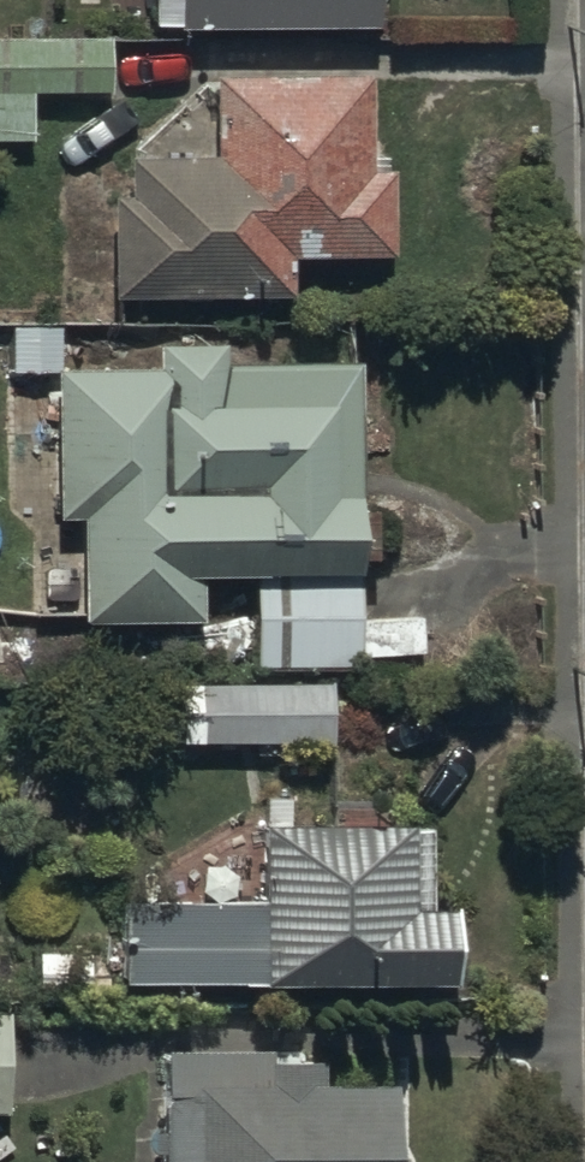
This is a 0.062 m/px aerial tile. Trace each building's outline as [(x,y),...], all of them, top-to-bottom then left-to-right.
[(148,28),(373,28),(373,0),(148,0),(148,28)] [(105,40),(0,41),(0,143),(29,143),(29,95),(105,95),(105,40)] [(287,258),(388,259),(389,173),(365,173),(365,79),(211,78),(210,158),(127,158),(127,197),(109,196),(108,300),(287,300),(287,258)] [(58,322),(10,323),(11,368),(59,367),(58,322)] [(200,625),(200,577),(354,575),(353,363),(222,363),(222,349),(154,349),(154,369),(52,370),(52,519),(79,519),(79,625),(200,625)] [(355,579),(252,579),(253,662),(356,661),(355,579)] [(329,744),(329,682),(179,682),(179,744),(329,744)] [(431,830),(257,828),(256,901),(118,900),(117,987),(448,990),(448,910),(430,909),(431,830)] [(5,1014),(0,1014),(0,1116),(6,1116),(6,1100),(16,1100),(16,1028),(5,1028),(5,1014)] [(162,1053),(163,1161),(391,1161),(391,1086),(320,1086),(320,1067),(268,1067),(268,1052),(162,1053)]
